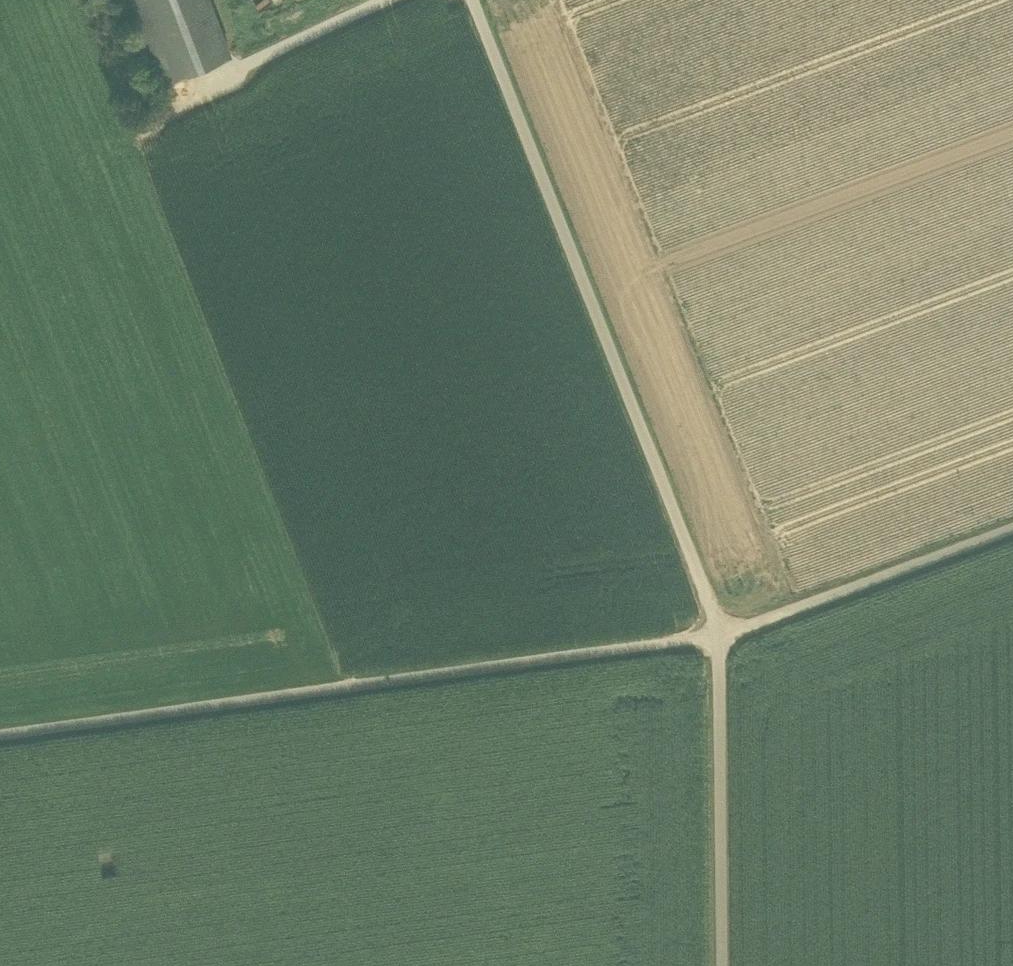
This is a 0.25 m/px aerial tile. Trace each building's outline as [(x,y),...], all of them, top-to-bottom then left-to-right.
[(163,79),(201,64),(230,53),(222,34),(209,0),(133,0),(156,60),(163,79)]
